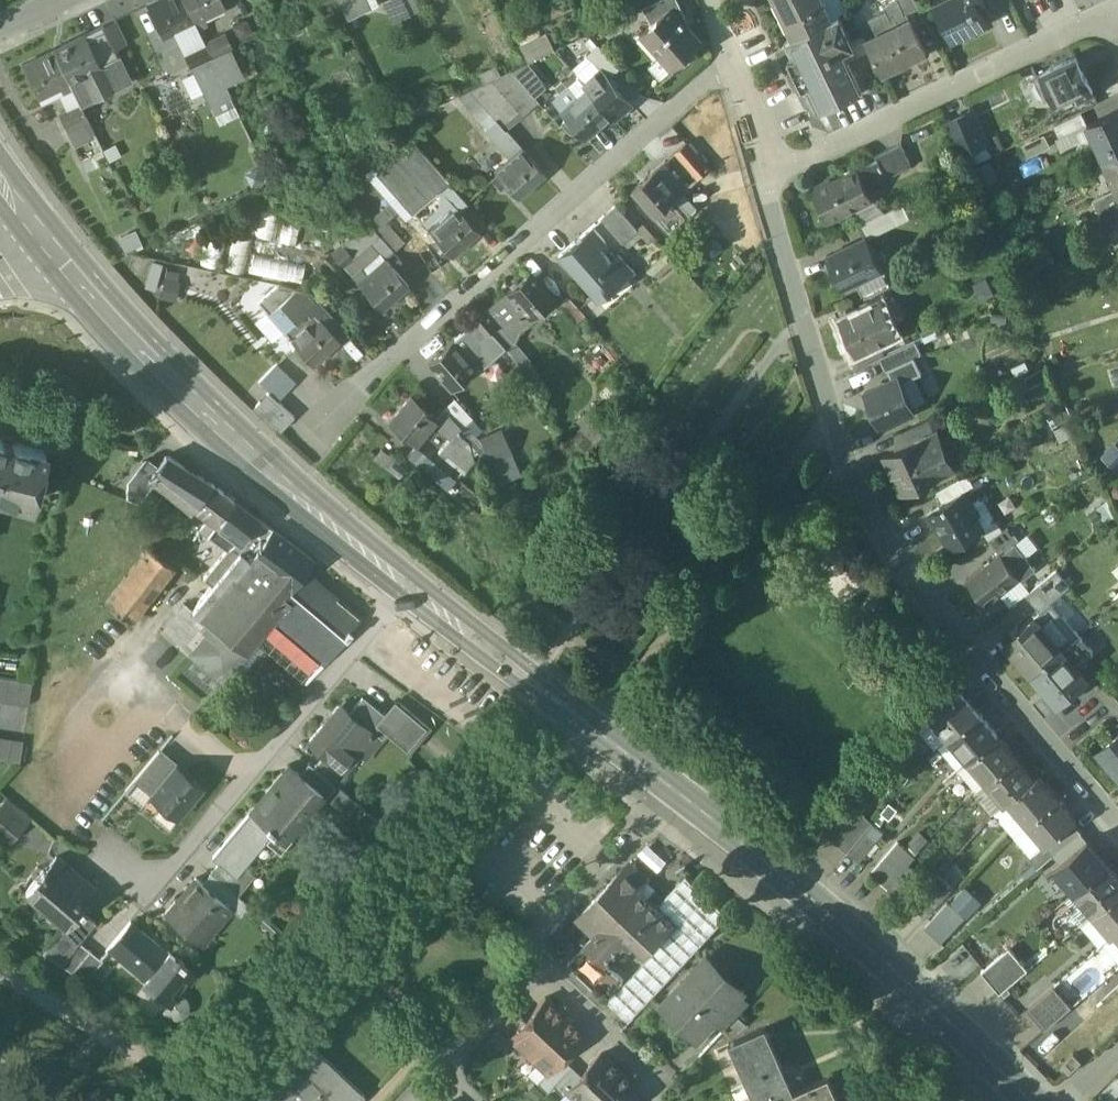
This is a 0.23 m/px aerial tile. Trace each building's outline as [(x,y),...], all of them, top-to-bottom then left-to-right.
[(147,5),(163,37),(186,26),(194,22),(184,0),(157,0),(147,5)] [(194,22),(203,18),(225,7),(221,0),(184,0),(194,22)] [(347,19),(369,9),(365,0),(338,0),(347,19)] [(392,20),(416,10),(413,0),(384,0),(392,20)] [(644,7),(652,25),(671,8),(678,6),(675,0),(659,0),(649,4),(644,7)] [(794,37),(832,19),(823,0),(776,0),(794,37)] [(915,0),(895,0),(896,1),(902,15),(905,13),(906,14),(919,8),(915,0)] [(932,4),(949,42),(962,36),(965,42),(975,37),(972,31),(986,25),(980,13),(987,10),(983,0),(940,0),(932,4)] [(896,1),(883,7),(885,13),(858,26),(863,36),(865,40),(908,19),(906,14),(905,13),(902,15),(896,1)] [(678,6),(671,8),(652,25),(646,31),(664,52),(661,55),(672,68),(674,70),(704,45),(683,21),(686,18),(680,5),(678,6)] [(850,9),(839,16),(851,41),(863,36),(858,26),(850,9)] [(794,37),(786,41),(820,110),(860,91),(846,62),(841,52),(853,46),(851,41),(839,16),(832,19),(794,37)] [(203,18),(194,22),(198,30),(207,26),(203,18)] [(908,19),(865,40),(870,51),(882,75),(925,53),(908,19)] [(127,43),(115,20),(103,26),(114,49),(115,48),(127,43)] [(194,22),(186,26),(189,34),(198,30),(194,22)] [(100,68),(69,83),(73,89),(72,89),(80,104),(80,105),(81,105),(131,81),(115,48),(114,49),(103,26),(84,35),(100,68)] [(226,34),(205,44),(212,58),(232,48),(226,34)] [(549,34),(520,47),(527,62),(545,54),(556,49),(549,34)] [(84,35),(53,50),(69,83),(100,68),(84,35)] [(863,36),(851,41),(853,46),(865,40),(863,36)] [(853,46),(841,52),(846,62),(870,51),(865,40),(853,46)] [(205,44),(184,54),(190,68),(212,58),(205,44)] [(620,68),(601,46),(589,56),(601,70),(602,69),(606,73),(610,77),(620,68)] [(53,50),(22,65),(40,104),(63,92),(60,87),(69,83),(53,50)] [(233,55),(215,64),(226,87),(244,78),(233,55)] [(672,68),(661,55),(650,65),(661,78),(672,68)] [(1094,92),(1077,57),(1041,74),(1054,102),(1076,91),(1080,98),(1094,92)] [(527,62),(510,71),(534,98),(547,87),(527,62)] [(215,64),(195,74),(201,88),(210,107),(231,97),(226,87),(215,64)] [(601,70),(586,82),(590,87),(606,73),(602,69),(601,70)] [(193,70),(177,77),(186,95),(201,88),(195,74),(193,70)] [(510,71),(470,90),(495,120),(487,127),(484,130),(493,141),(506,130),(537,102),(510,71)] [(610,77),(606,73),(590,87),(589,87),(613,114),(612,114),(616,119),(634,104),(610,77)] [(586,82),(581,77),(571,86),(579,96),(589,87),(590,87),(586,82)] [(69,83),(60,87),(63,92),(63,94),(72,89),(73,89),(69,83)] [(579,96),(571,86),(560,96),(568,106),(579,96)] [(613,114),(589,87),(579,96),(568,106),(563,111),(569,117),(575,125),(586,137),(612,114),(613,114)] [(495,120),(470,90),(459,95),(487,127),(495,120)] [(568,106),(560,96),(554,101),(563,111),(568,106)] [(80,104),(59,115),(66,128),(87,118),(81,105),(80,105),(80,104)] [(975,107),(947,118),(962,155),(989,144),(975,107)] [(1088,125),(1104,161),(1117,154),(1117,112),(1088,125)] [(1082,113),(1054,126),(1060,139),(1088,125),(1082,113)] [(569,117),(564,122),(571,129),(575,125),(569,117)] [(87,118),(66,128),(73,143),(95,132),(87,118)] [(506,130),(493,141),(508,158),(520,147),(506,130)] [(1026,154),(1051,145),(1047,134),(1022,143),(1026,154)] [(449,182),(412,141),(377,172),(414,213),(441,189),(449,182)] [(688,142),(677,152),(686,162),(697,152),(688,142)] [(902,142),(876,154),(879,160),(887,177),(912,165),(902,142)] [(544,174),(520,147),(508,158),(493,171),(496,174),(502,182),(517,198),(544,174)] [(697,152),(686,162),(700,178),(711,168),(697,152)] [(1104,161),(1117,192),(1117,154),(1104,161)] [(879,160),(859,170),(870,194),(887,177),(879,160)] [(687,189),(664,163),(660,166),(683,192),(687,189)] [(683,192),(660,166),(633,189),(657,216),(684,193),(683,192)] [(377,172),(373,167),(365,174),(391,204),(399,212),(406,220),(414,213),(377,172)] [(859,169),(834,180),(833,179),(813,188),(829,221),(873,200),(870,194),(859,170),(859,169)] [(496,174),(491,179),(497,186),(502,182),(496,174)] [(449,182),(441,189),(441,193),(447,200),(453,207),(454,206),(455,207),(464,199),(449,182)] [(1115,199),(1112,192),(1096,200),(1107,224),(1117,219),(1117,198),(1115,199)] [(684,193),(657,216),(670,231),(697,207),(684,193)] [(447,200),(421,223),(427,230),(453,207),(447,200)] [(903,203),(861,223),(867,237),(867,238),(910,218),(903,203)] [(391,204),(369,224),(370,227),(375,232),(386,223),(399,212),(391,204)] [(617,204),(602,217),(623,242),(638,229),(617,204)] [(453,207),(427,230),(435,239),(440,244),(450,256),(477,232),(455,207),(454,206),(453,207)] [(258,236),(275,240),(281,211),(263,208),(258,236)] [(300,220),(286,217),(282,243),(296,246),(300,220)] [(1094,230),(1100,241),(1113,237),(1114,241),(1117,244),(1117,219),(1107,224),(1094,230)] [(403,243),(386,223),(375,232),(378,236),(393,252),(403,243)] [(366,226),(342,247),(352,258),(368,244),(378,236),(375,232),(370,227),(366,226)] [(605,242),(592,226),(558,255),(598,302),(626,278),(599,247),(605,242)] [(127,254),(143,246),(135,230),(119,239),(127,254)] [(220,269),(227,238),(210,234),(202,265),(220,269)] [(393,252),(378,236),(368,244),(382,260),(384,259),(385,260),(393,252)] [(867,237),(827,256),(843,290),(859,282),(857,277),(881,266),(867,238),(867,237)] [(234,239),(227,270),(243,274),(251,242),(234,239)] [(440,244),(435,239),(431,242),(436,248),(440,244)] [(352,258),(342,267),(351,277),(359,270),(365,276),(382,260),(368,244),(352,258)] [(352,258),(342,247),(332,256),(342,267),(352,258)] [(255,257),(251,275),(301,286),(305,268),(255,257)] [(365,276),(356,283),(364,292),(370,298),(379,310),(407,285),(385,260),(384,259),(382,260),(365,276)] [(153,263),(145,289),(154,292),(162,266),(153,263)] [(359,270),(351,277),(356,283),(365,276),(359,270)] [(179,274),(167,271),(161,297),(172,300),(179,274)] [(530,272),(503,296),(521,316),(505,330),(515,342),(527,323),(554,299),(530,272)] [(347,334),(311,294),(278,286),(258,303),(269,315),(284,331),(283,332),(289,339),(290,339),(316,315),(339,342),(347,334)] [(364,292),(359,296),(365,302),(370,298),(364,292)] [(503,296),(478,317),(479,318),(506,348),(505,348),(516,361),(525,354),(515,342),(505,330),(521,316),(503,296)] [(584,315),(568,297),(558,305),(574,323),(584,315)] [(882,300),(840,319),(855,352),(879,341),(897,333),(882,300)] [(339,342),(316,315),(290,339),(297,347),(309,361),(313,365),(339,342)] [(506,348),(479,318),(478,317),(454,339),(478,366),(481,370),(505,348),(506,348)] [(478,366),(454,339),(427,363),(451,390),(478,366)] [(879,341),(855,352),(860,366),(885,354),(879,341)] [(887,370),(889,369),(914,358),(921,355),(916,343),(882,358),(887,370)] [(309,361),(297,347),(293,351),(305,365),(309,361)] [(541,378),(525,354),(516,361),(529,385),(541,378)] [(914,358),(889,369),(894,380),(901,377),(903,383),(916,377),(922,374),(914,358)] [(280,398),(298,381),(277,360),(260,377),(280,398)] [(903,383),(901,377),(894,380),(865,394),(880,427),(916,410),(903,383)] [(916,377),(903,383),(914,406),(927,400),(916,377)] [(294,417),(269,393),(256,407),(281,431),(294,417)] [(436,418),(409,396),(386,423),(414,446),(432,425),(437,419),(436,418)] [(471,418),(454,400),(443,409),(460,428),(471,418)] [(460,428),(443,409),(436,418),(437,419),(432,425),(449,439),(437,453),(462,473),(473,460),(474,460),(467,441),(456,432),(460,428)] [(117,411),(110,410),(109,421),(115,422),(117,411)] [(599,414),(581,431),(593,445),(611,427),(599,414)] [(928,420),(903,431),(910,445),(925,438),(926,440),(935,436),(928,420)] [(502,432),(482,441),(491,461),(511,452),(502,432)] [(910,445),(885,457),(903,497),(951,475),(941,453),(934,456),(926,440),(925,438),(910,445)] [(0,440),(0,495),(33,503),(46,453),(0,440)] [(1115,468),(1117,465),(1117,444),(1115,441),(1102,453),(1115,468)] [(186,467),(167,456),(155,471),(149,480),(155,484),(166,493),(186,467)] [(421,469),(450,488),(458,477),(429,457),(421,469)] [(144,462),(127,484),(127,499),(139,504),(155,484),(149,480),(148,480),(155,471),(144,462)] [(212,484),(186,467),(166,493),(191,513),(195,508),(212,484)] [(235,501),(212,484),(195,508),(210,519),(217,524),(235,501)] [(963,492),(943,504),(945,506),(930,515),(936,526),(939,525),(953,548),(985,530),(963,492)] [(258,518),(235,501),(217,524),(224,530),(225,531),(240,542),(258,518)] [(258,518),(240,542),(227,552),(184,604),(189,608),(192,611),(240,552),(249,560),(272,530),(258,518)] [(210,519),(200,532),(207,537),(217,524),(210,519)] [(224,530),(217,524),(207,537),(215,543),(224,530)] [(1010,527),(991,540),(1000,553),(1002,552),(1002,553),(1019,542),(1010,527)] [(313,561),(272,530),(249,560),(240,552),(192,611),(212,627),(189,655),(224,685),(281,616),(297,596),(290,590),(304,573),(313,561)] [(224,530),(215,543),(227,552),(240,542),(225,531),(224,530)] [(174,568),(149,548),(106,603),(131,622),(174,568)] [(1000,553),(968,580),(989,605),(1003,593),(999,588),(1018,572),(1002,553),(1002,552),(1000,553)] [(359,618),(304,573),(290,590),(297,596),(281,616),(285,619),(282,623),(327,662),(351,633),(350,632),(361,619),(360,617),(359,618)] [(1051,575),(1028,593),(1038,605),(1060,588),(1051,575)] [(192,611),(189,608),(167,637),(189,655),(212,627),(192,611)] [(1064,647),(1037,615),(1007,641),(1034,672),(1064,647)] [(1064,647),(1034,672),(1061,704),(1091,678),(1064,647)] [(1100,690),(1108,700),(1117,692),(1117,675),(1100,690)] [(0,677),(0,701),(29,706),(32,682),(0,677)] [(943,677),(922,706),(931,717),(958,694),(943,677)] [(958,694),(931,717),(950,739),(981,713),(962,691),(958,694)] [(1108,700),(1117,712),(1117,692),(1108,700)] [(384,715),(363,698),(350,714),(382,740),(387,734),(408,751),(426,729),(395,703),(384,715)] [(350,714),(340,706),(309,744),(324,757),(340,770),(341,770),(356,752),(365,759),(382,740),(350,714)] [(981,713),(950,739),(968,761),(999,734),(981,713)] [(999,734),(968,761),(986,782),(1017,756),(999,734)] [(1099,751),(1117,773),(1117,735),(1099,751)] [(0,738),(0,761),(20,764),(23,741),(0,738)] [(159,752),(134,782),(151,796),(165,779),(159,773),(169,761),(159,752)] [(1017,756),(986,782),(1005,805),(1009,802),(1036,778),(1017,756)] [(340,770),(324,757),(315,768),(338,788),(348,776),(341,770),(340,770)] [(169,761),(159,773),(165,779),(175,766),(169,761)] [(315,768),(309,763),(300,775),(322,794),(321,795),(344,814),(354,801),(338,788),(315,768)] [(203,789),(175,766),(165,779),(151,796),(150,798),(177,820),(203,789)] [(300,775),(290,767),(251,813),(274,831),(284,839),(321,795),(322,794),(300,775)] [(1036,778),(1009,802),(1027,824),(1059,797),(1040,775),(1036,778)] [(0,805),(0,831),(15,841),(34,814),(7,795),(0,805)] [(1059,797),(1027,824),(1047,846),(1075,823),(1078,820),(1059,797)] [(861,861),(886,829),(851,800),(825,832),(861,861)] [(274,831),(251,813),(213,859),(219,864),(236,878),(237,877),(247,885),(255,876),(244,867),(274,831)] [(1075,823),(1047,846),(1054,856),(1083,832),(1075,823)] [(1083,832),(1054,856),(1062,864),(1090,841),(1083,832)] [(896,889),(922,857),(897,837),(872,870),(896,889)] [(1062,864),(1056,869),(1076,893),(1110,864),(1090,841),(1062,864)] [(96,892),(56,858),(44,872),(43,871),(26,892),(65,925),(66,926),(79,911),(80,912),(81,911),(96,892)] [(236,878),(219,864),(211,874),(211,875),(237,896),(238,897),(238,896),(247,885),(237,877),(236,878)] [(1076,893),(1086,905),(1090,901),(1098,911),(1117,894),(1117,874),(1110,864),(1076,893)] [(621,871),(582,913),(581,919),(596,933),(636,889),(641,884),(627,871),(621,871)] [(913,904),(926,916),(954,884),(942,873),(913,904)] [(237,896),(211,875),(203,885),(228,907),(237,896)] [(727,914),(686,875),(660,903),(681,923),(682,922),(702,941),(727,914)] [(197,880),(167,916),(201,944),(231,909),(228,907),(203,885),(197,880)] [(965,882),(925,925),(945,943),(984,900),(965,882)] [(672,923),(636,889),(596,933),(586,943),(604,961),(623,941),(622,940),(621,936),(626,931),(635,940),(647,950),(672,923)] [(1086,905),(1076,893),(1067,900),(1072,905),(1067,909),(1070,912),(1071,912),(1082,925),(1094,915),(1098,911),(1090,901),(1086,905)] [(1094,915),(1112,937),(1116,934),(1117,932),(1117,894),(1098,911),(1094,915)] [(249,906),(238,896),(238,897),(237,896),(228,907),(231,909),(240,916),(249,906)] [(79,911),(66,926),(65,925),(42,953),(61,966),(80,943),(96,924),(81,911),(80,912),(79,911)] [(681,923),(608,1000),(629,1020),(703,942),(702,941),(682,922),(681,923)] [(168,955),(131,924),(110,949),(146,980),(146,981),(160,993),(166,985),(177,995),(178,994),(193,976),(182,966),(184,963),(181,960),(179,962),(169,954),(168,955)] [(635,940),(626,931),(621,936),(622,940),(623,941),(629,947),(635,940)] [(80,943),(61,966),(72,973),(90,951),(80,943)] [(604,961),(586,943),(568,962),(606,998),(623,979),(604,961)] [(1029,970),(1010,948),(982,972),(1000,993),(1029,970)] [(102,961),(90,951),(72,973),(85,982),(102,961)] [(743,990),(708,957),(662,1006),(697,1039),(715,1020),(740,993),(743,990)] [(1055,983),(1027,1007),(1046,1029),(1074,1005),(1055,983)] [(177,995),(166,985),(160,993),(170,1003),(164,1010),(172,1017),(178,1018),(183,1016),(187,1012),(188,1007),(186,1001),(178,994),(177,995)] [(740,993),(715,1020),(724,1029),(749,1002),(740,993)] [(564,1016),(545,998),(525,1019),(509,1036),(528,1055),(564,1016)] [(515,1009),(497,1029),(507,1039),(509,1036),(525,1019),(515,1009)] [(564,1016),(528,1055),(547,1073),(548,1073),(562,1058),(583,1034),(564,1016)] [(782,1065),(765,1027),(729,1043),(746,1081),(782,1065)] [(295,1030),(233,1096),(238,1100),(358,1100),(364,1095),(295,1030)] [(567,1090),(567,1091),(578,1100),(593,1100),(622,1070),(613,1061),(611,1063),(602,1054),(581,1076),(567,1090)] [(1074,1054),(1062,1066),(1070,1074),(1082,1062),(1074,1054)] [(562,1058),(548,1073),(547,1073),(536,1084),(546,1093),(553,1087),(571,1067),(562,1058)] [(746,1081),(755,1100),(772,1100),(790,1093),(794,1091),(782,1065),(746,1081)] [(571,1067),(553,1087),(562,1096),(567,1091),(567,1090),(581,1076),(571,1067)] [(593,1100),(629,1100),(640,1090),(630,1081),(632,1079),(622,1070),(593,1100)] [(790,1093),(793,1100),(839,1100),(828,1076),(794,1091),(790,1093)]
